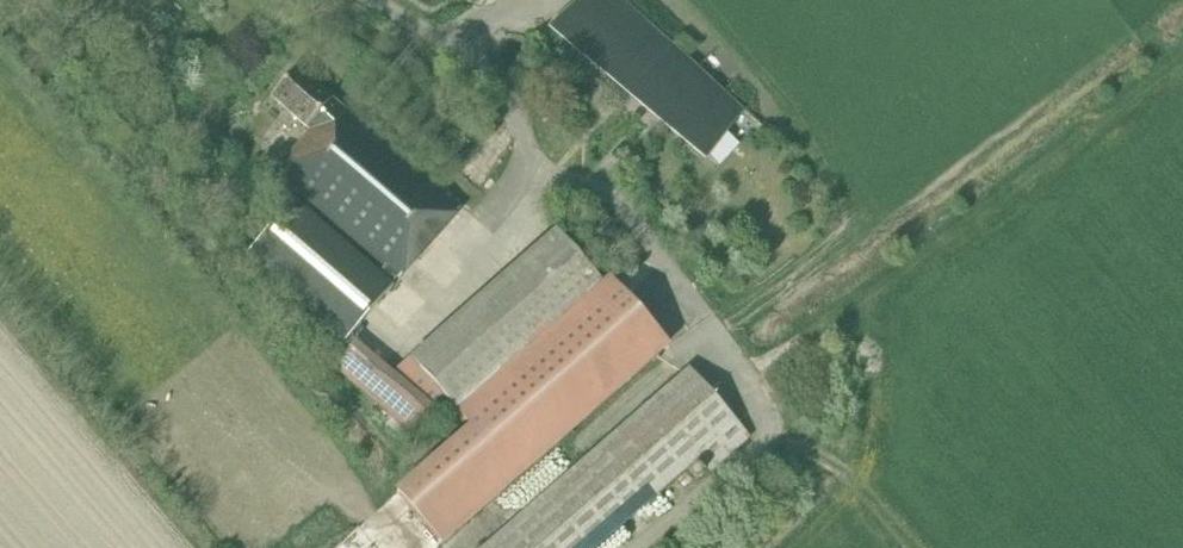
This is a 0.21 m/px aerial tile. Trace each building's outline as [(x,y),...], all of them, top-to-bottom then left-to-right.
[(624,0),(580,0),(548,29),(706,162),(744,111),(624,0)] [(393,287),(392,286),(398,279),(399,280),(462,208),(361,119),(357,122),(296,68),(271,96),(311,131),(275,172),(385,268),(379,274),(294,200),(246,255),(345,342),(393,287)] [(281,152),(292,139),(281,129),(270,142),(281,152)] [(555,231),(409,359),(456,412),(602,284),(555,231)] [(447,545),(670,348),(608,278),(602,284),(456,412),(469,427),(398,489),(447,545)] [(332,369),(409,434),(433,407),(356,341),(332,369)] [(660,363),(675,375),(686,363),(671,350),(660,363)] [(751,439),(688,368),(483,547),(598,547),(700,461),(712,473),(751,439)] [(702,512),(675,535),(684,547),(712,524),(702,512)]
